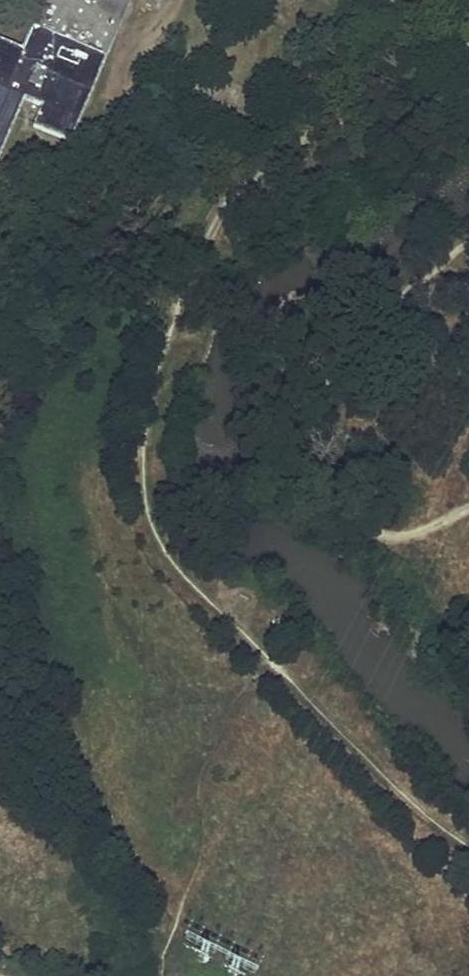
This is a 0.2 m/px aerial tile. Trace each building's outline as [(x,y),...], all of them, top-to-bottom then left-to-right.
[(23,100),(41,108),(31,128),(69,145),(132,0),(43,0),(21,50),(0,42),(0,155),(23,100)]
